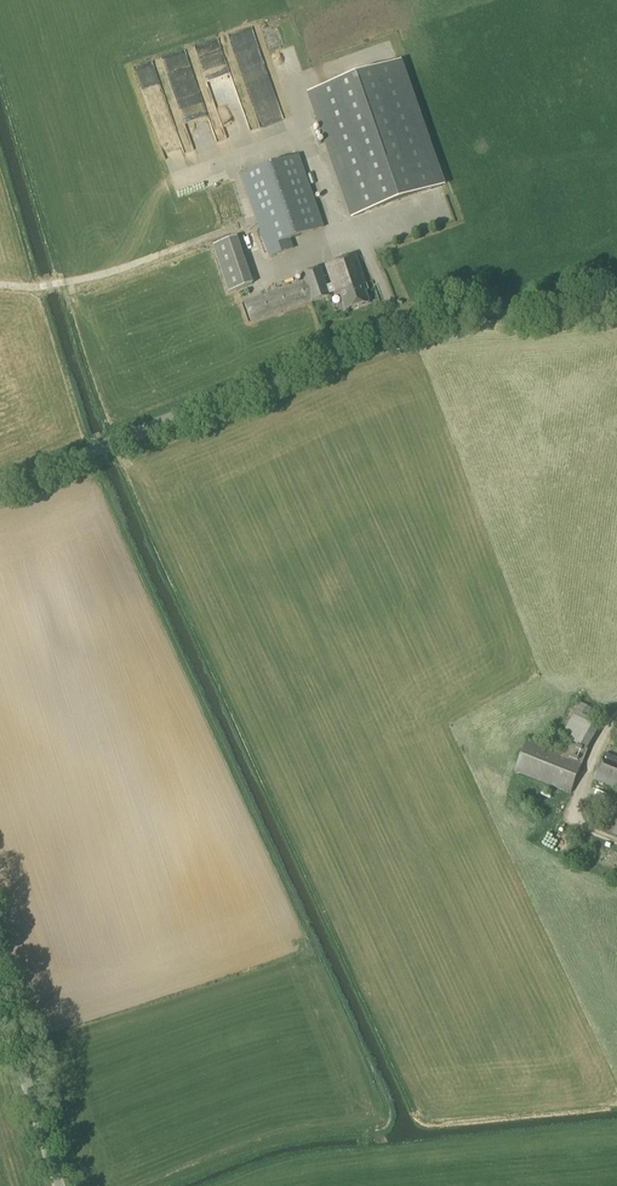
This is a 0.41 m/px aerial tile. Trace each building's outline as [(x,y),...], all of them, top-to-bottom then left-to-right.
[(397,63),(309,94),(352,217),(441,187),(397,63)] [(219,110),(240,104),(231,71),(210,77),(219,110)] [(293,249),(290,239),(324,227),(298,154),(239,175),(268,257),(293,249)] [(248,239),(253,255),(262,253),(256,236),(248,239)] [(236,237),(213,245),(212,246),(228,292),(234,290),(252,284),(236,237)] [(332,283),(326,286),(319,267),(301,273),(303,281),(243,302),(250,322),(329,296),(328,294),(333,292),(334,295),(337,294),(344,313),(369,304),(362,284),(364,283),(354,255),(326,265),(332,283)] [(567,742),(563,754),(561,758),(582,766),(588,749),(587,749),(601,725),(588,717),(592,709),(579,702),(561,736),(576,744),(576,745),(567,742)] [(561,758),(563,754),(527,739),(514,772),(570,794),(582,766),(561,758)] [(605,753),(594,780),(616,789),(616,758),(605,753)] [(607,812),(599,829),(610,834),(616,819),(616,816),(607,812)]
